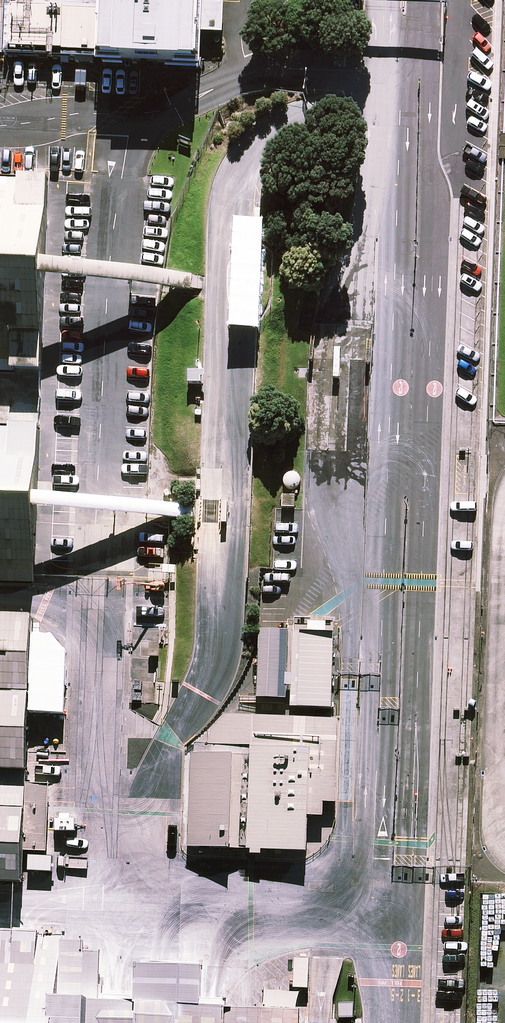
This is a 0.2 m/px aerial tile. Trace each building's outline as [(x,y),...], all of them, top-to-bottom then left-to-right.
[(29,34),(31,0),(0,0),(0,34),(29,34)] [(29,34),(29,40),(97,43),(98,0),(31,0),(29,34)] [(97,43),(96,60),(197,63),(199,0),(98,0),(97,43)] [(0,162),(0,331),(50,332),(55,164),(0,162)] [(0,442),(0,555),(32,556),(36,443),(0,442)] [(0,601),(0,758),(31,759),(36,603),(0,601)] [(290,633),(260,632),(258,699),(288,700),(290,633)] [(335,636),(295,635),(293,709),(333,710),(335,636)] [(323,736),(208,733),(205,840),(319,843),(323,736)] [(31,759),(0,758),(0,865),(28,866),(31,759)] [(0,904),(0,1022),(46,1022),(47,989),(49,905),(0,904)] [(140,991),(47,989),(46,1022),(139,1022),(140,991)] [(140,991),(139,1022),(227,1022),(228,994),(140,991)] [(228,994),(227,1022),(305,1022),(306,997),(228,994)]
